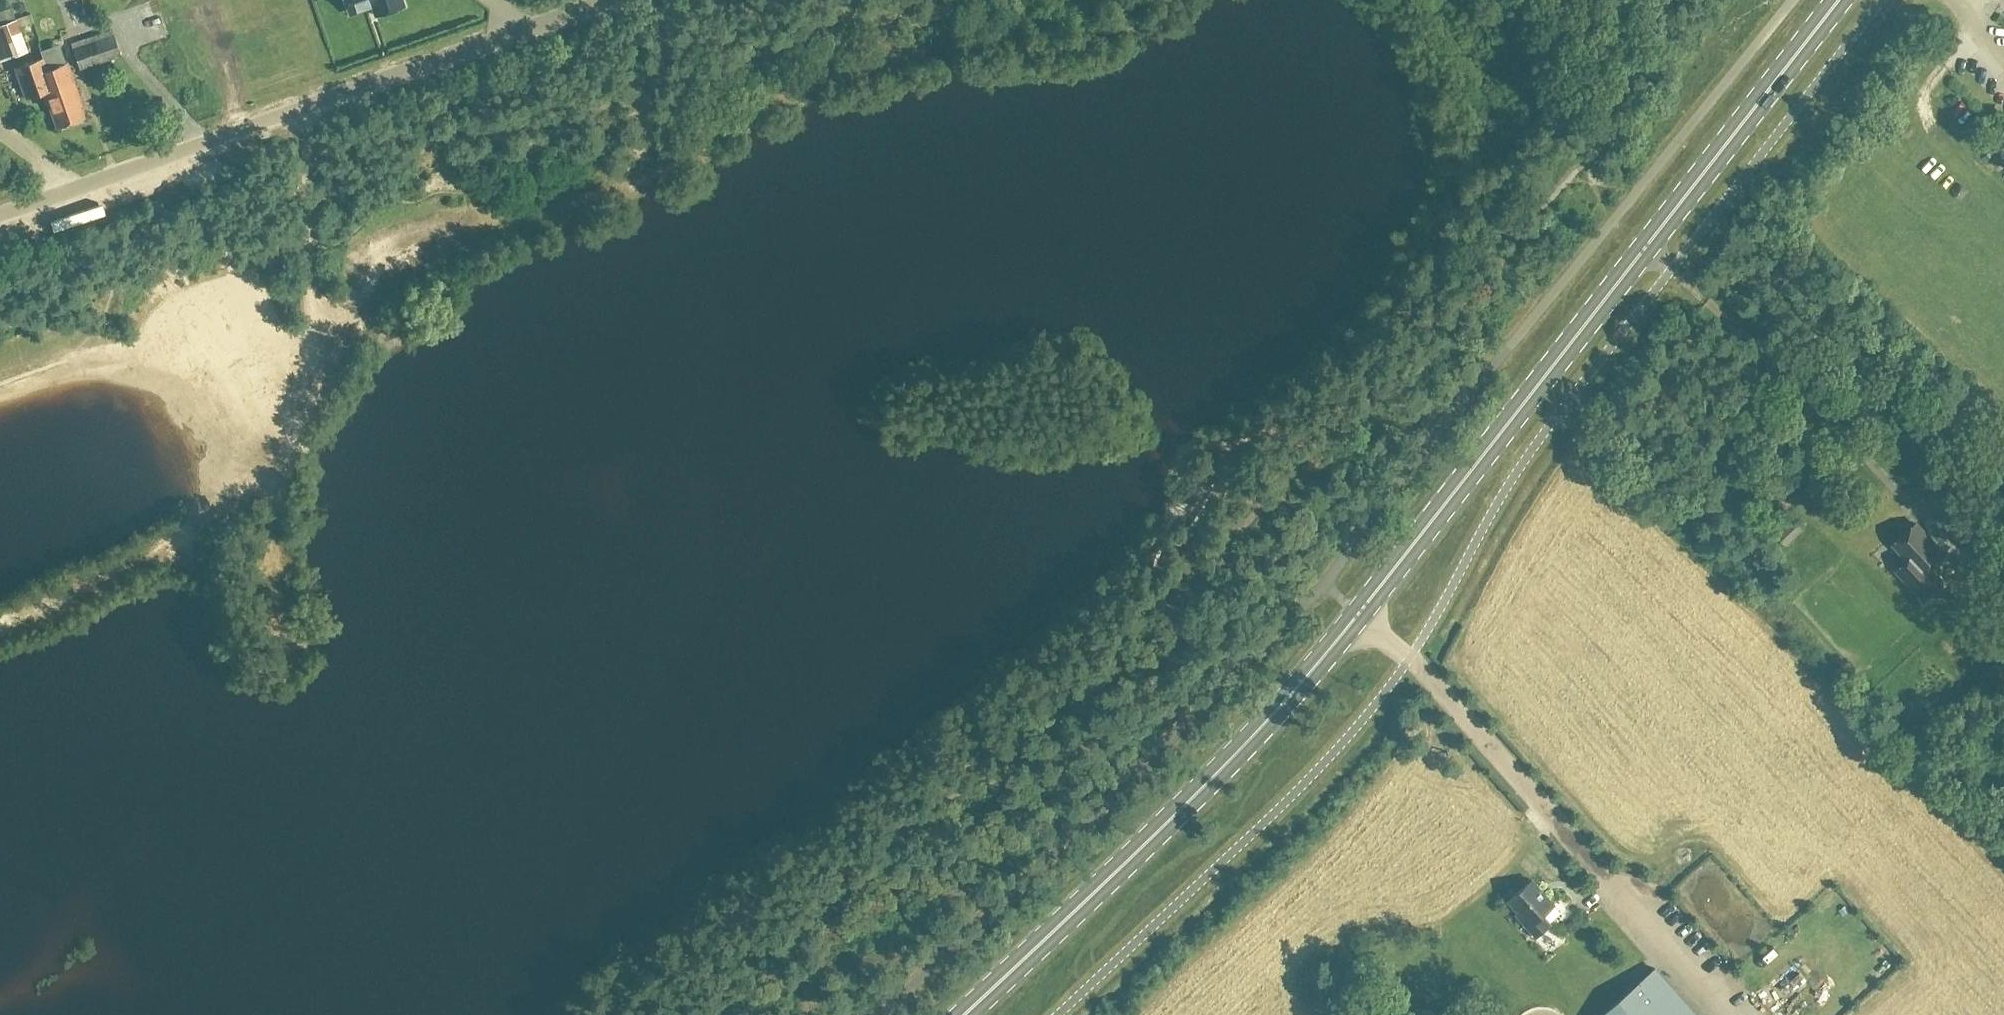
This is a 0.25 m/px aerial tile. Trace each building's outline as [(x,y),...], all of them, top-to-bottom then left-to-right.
[(350,13),(367,7),(366,4),(372,2),(376,15),(404,6),(402,0),(346,0),(350,13)] [(17,19),(0,25),(0,61),(0,62),(28,52),(17,19)] [(82,68),(122,55),(112,28),(104,30),(106,35),(74,46),(82,68)] [(85,118),(68,63),(47,70),(43,58),(15,68),(26,98),(43,92),(47,105),(49,104),(57,128),(85,118)] [(1991,539),(1969,515),(1951,532),(1973,555),(1991,539)] [(1944,554),(1916,523),(1894,543),(1912,562),(1900,573),(1925,600),(1944,582),(1930,567),(1944,554)] [(2003,593),(1989,605),(2003,621),(2003,595),(2003,593)] [(1543,913),(1553,904),(1531,878),(1507,899),(1517,910),(1515,912),(1536,936),(1552,922),(1543,913)] [(1656,968),(1603,1014),(1697,1014),(1656,968)] [(1890,1014),(1920,1014),(1907,1000),(1890,1014)]
